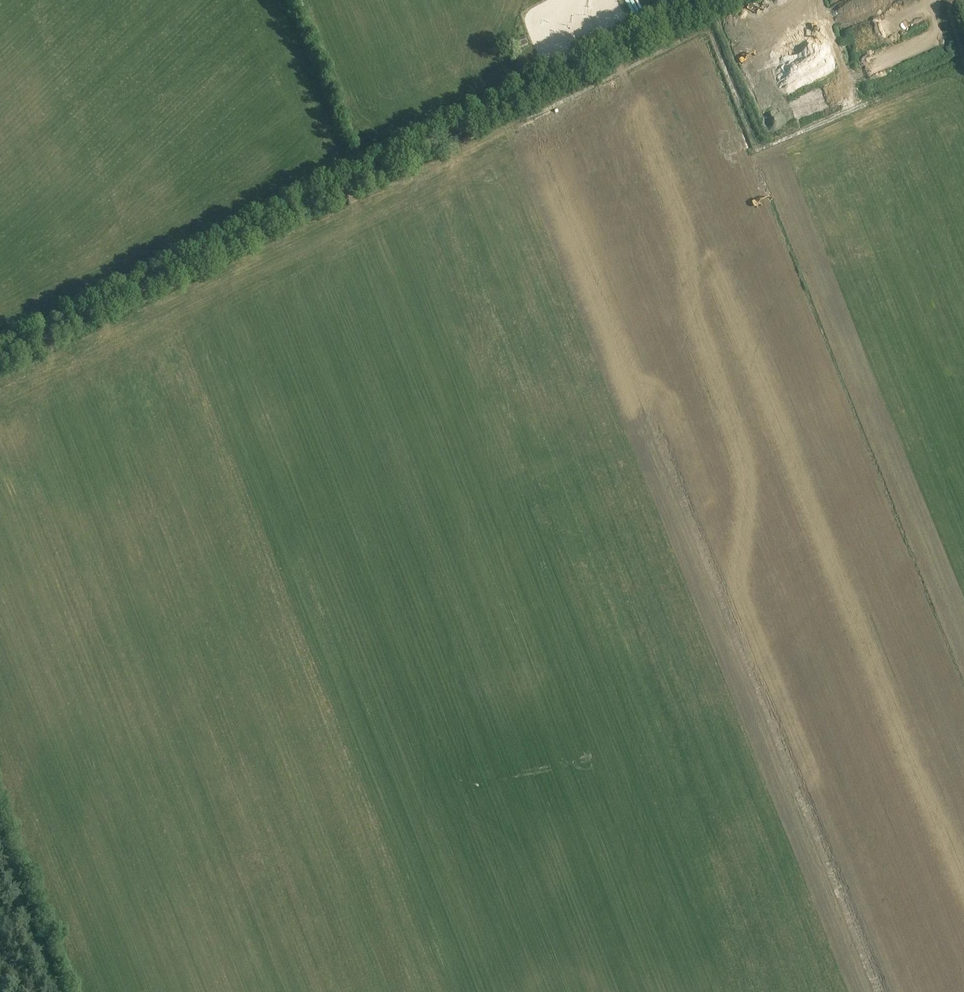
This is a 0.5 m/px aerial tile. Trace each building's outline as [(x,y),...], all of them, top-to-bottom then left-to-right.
[(845,6),(848,13),(874,0),(858,0),(845,6)] [(907,10),(899,11),(900,20),(908,19),(907,10)] [(512,43),(515,50),(528,45),(525,37),(512,43)] [(408,73),(413,85),(424,80),(419,69),(408,73)] [(490,160),(493,170),(498,169),(495,158),(490,160)]
